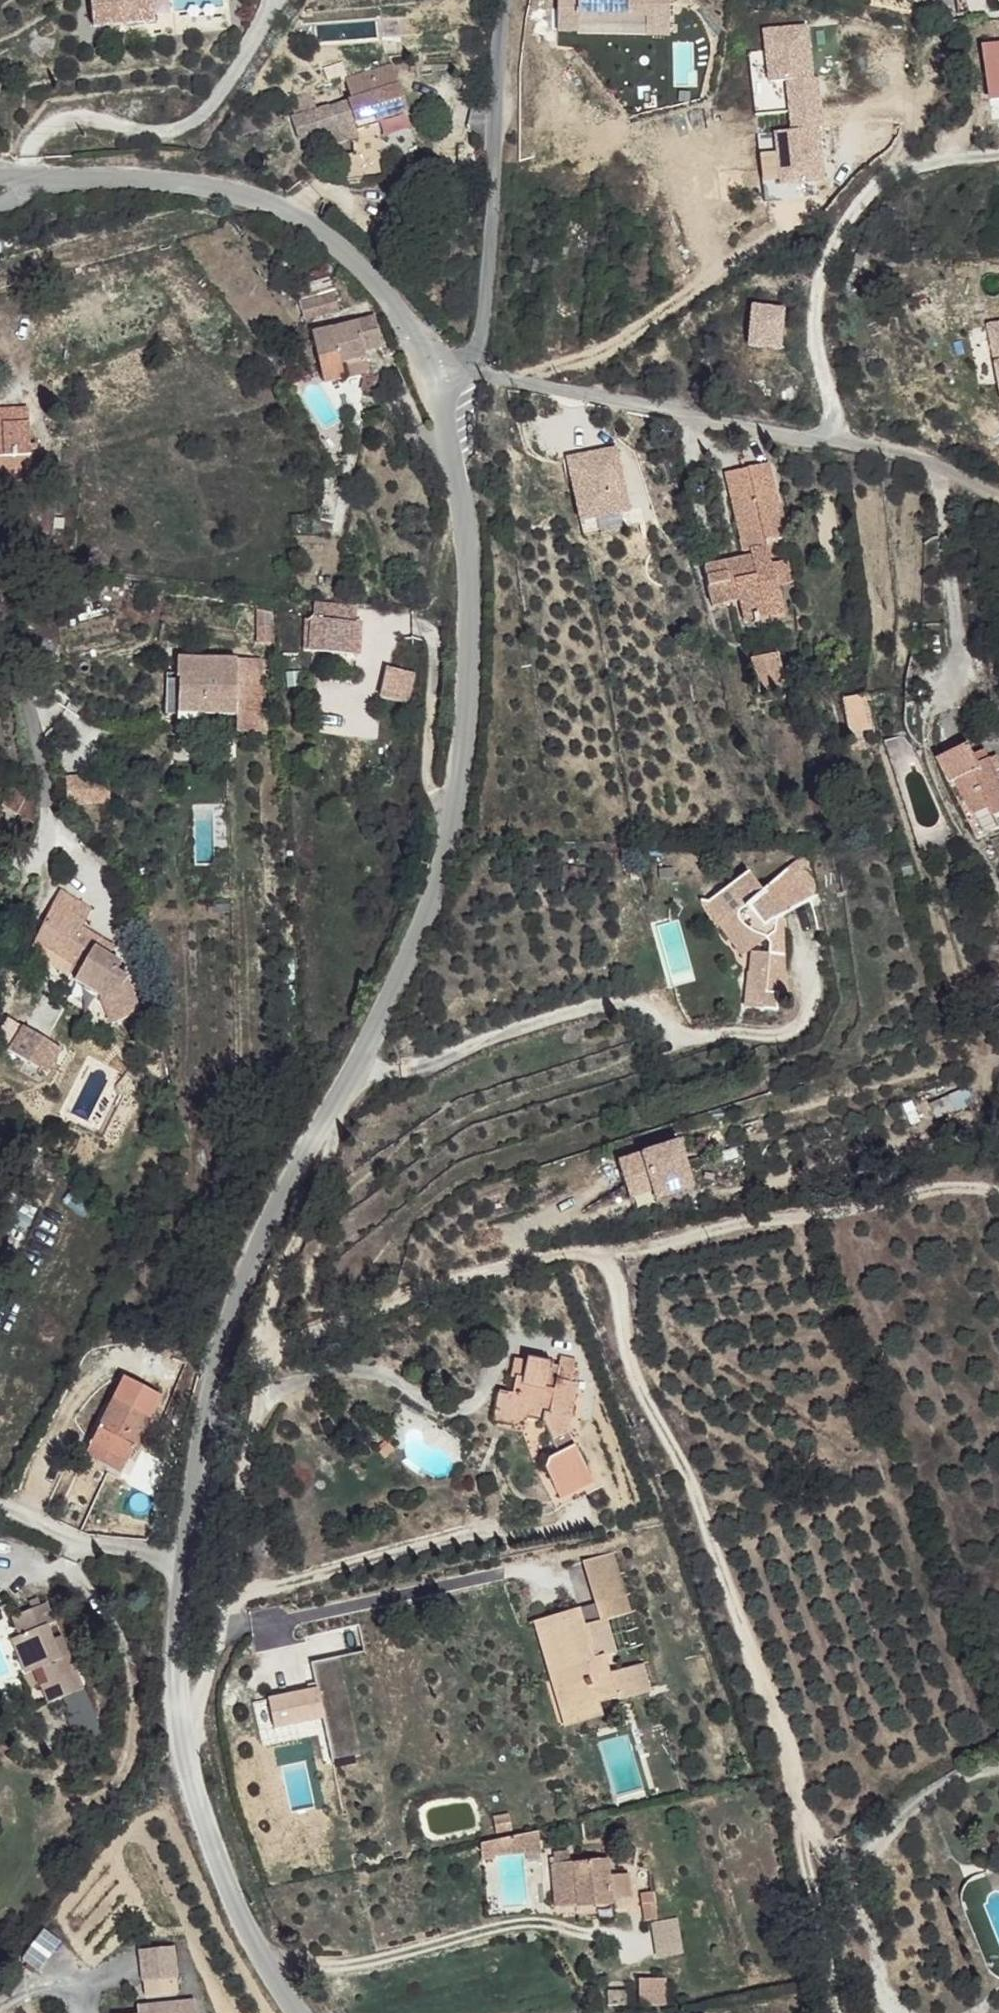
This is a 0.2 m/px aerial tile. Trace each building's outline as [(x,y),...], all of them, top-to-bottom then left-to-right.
[(92,27),(157,21),(155,0),(90,0),(92,27)] [(988,100),(998,99),(998,45),(981,48),(988,100)] [(314,98),(291,104),(300,140),(332,130),(356,124),(360,134),(387,125),(386,122),(416,114),(406,76),(365,87),(368,99),(318,113),(314,98)] [(337,141),(360,134),(356,124),(332,130),(337,141)] [(355,154),(337,156),(338,181),(379,179),(377,140),(354,141),(355,154)] [(321,292),(290,303),(298,326),(329,315),(321,292)] [(368,320),(308,340),(324,388),(345,382),(341,367),(365,359),(364,353),(379,348),(368,320)] [(0,414),(0,426),(26,424),(24,413),(0,414)] [(8,483),(9,478),(37,475),(36,455),(29,454),(27,447),(26,424),(0,426),(0,484),(8,483)] [(728,492),(740,548),(748,546),(765,542),(788,538),(772,460),(749,464),(753,488),(728,492)] [(723,469),(728,492),(753,488),(749,464),(723,469)] [(702,566),(710,605),(738,598),(742,617),(783,606),(778,578),(777,574),(770,574),(768,558),(765,542),(748,546),(750,555),(702,566)] [(768,558),(770,574),(777,574),(778,578),(792,576),(787,554),(768,558)] [(356,619),(328,617),(328,637),(355,638),(356,619)] [(355,638),(328,637),(327,653),(355,654),(355,638)] [(777,648),(750,653),(759,690),(785,685),(777,648)] [(199,659),(174,658),(174,676),(177,676),(199,676),(199,659)] [(225,660),(199,659),(199,676),(177,676),(177,696),(188,698),(189,714),(232,715),(232,688),(220,687),(220,674),(225,675),(225,660)] [(232,661),(225,660),(225,675),(220,674),(220,687),(232,688),(232,661)] [(384,668),(380,700),(411,704),(415,672),(384,668)] [(840,698),(848,737),(872,732),(865,694),(840,698)] [(188,698),(177,696),(177,721),(197,721),(197,714),(189,714),(188,698)] [(969,744),(974,755),(984,751),(979,740),(969,744)] [(939,758),(950,782),(993,771),(984,751),(974,755),(969,744),(939,758)] [(975,837),(995,828),(992,817),(998,813),(998,783),(993,771),(950,782),(975,837)] [(27,793),(13,819),(23,823),(28,825),(31,819),(31,795),(27,793)] [(40,800),(31,795),(31,819),(40,800)] [(733,879),(706,898),(723,922),(728,919),(742,937),(751,931),(758,941),(763,938),(767,942),(764,952),(749,951),(744,990),(753,991),(751,1006),(774,1008),(776,991),(783,993),(782,974),(777,973),(781,944),(765,923),(818,894),(798,843),(794,843),(789,846),(797,859),(758,888),(745,897),(733,879)] [(745,870),(733,879),(745,897),(758,888),(745,870)] [(56,893),(32,941),(76,972),(97,984),(104,1020),(122,1017),(101,951),(74,938),(86,911),(56,893)] [(706,898),(703,900),(734,944),(742,937),(728,919),(723,922),(706,898)] [(32,941),(27,952),(70,981),(76,972),(32,941)] [(119,960),(101,951),(122,1017),(133,1015),(126,977),(115,970),(119,960)] [(744,990),(743,1005),(751,1006),(753,991),(744,990)] [(20,1029),(5,1054),(40,1076),(55,1051),(20,1029)] [(678,1149),(618,1169),(626,1193),(649,1185),(653,1194),(656,1204),(692,1192),(678,1149)] [(649,1185),(626,1193),(629,1202),(653,1194),(649,1185)] [(557,1366),(549,1364),(550,1362),(532,1359),(531,1363),(511,1359),(508,1377),(512,1378),(509,1395),(505,1394),(502,1415),(519,1419),(539,1422),(549,1440),(569,1435),(572,1433),(568,1424),(576,1379),(569,1377),(573,1358),(558,1354),(557,1366)] [(497,1392),(492,1423),(513,1427),(519,1419),(502,1415),(505,1394),(497,1392)] [(109,1404),(85,1448),(116,1466),(138,1419),(109,1404)] [(143,1422),(138,1419),(116,1466),(119,1467),(143,1422)] [(554,1455),(543,1459),(589,1478),(569,1435),(549,1440),(554,1455)] [(85,1448),(80,1456),(112,1475),(116,1466),(85,1448)] [(544,1473),(556,1499),(592,1485),(589,1478),(543,1459),(542,1468),(544,1473)] [(537,1477),(549,1502),(556,1499),(544,1473),(537,1477)] [(592,1485),(556,1499),(560,1507),(595,1493),(592,1485)] [(37,1607),(9,1617),(16,1636),(8,1639),(21,1675),(30,1672),(34,1687),(26,1690),(33,1708),(69,1695),(57,1661),(47,1664),(39,1644),(34,1630),(45,1626),(37,1607)] [(542,1632),(573,1717),(592,1711),(619,1703),(611,1677),(605,1661),(596,1663),(585,1630),(581,1618),(542,1632)] [(585,1630),(596,1663),(605,1661),(617,1656),(607,1623),(585,1630)] [(526,1638),(561,1732),(595,1722),(592,1711),(573,1717),(542,1632),(526,1638)] [(49,1639),(39,1644),(47,1664),(57,1661),(49,1639)] [(611,1677),(619,1703),(659,1690),(649,1664),(611,1677)] [(318,1689),(267,1697),(272,1731),(323,1723),(318,1689)] [(529,1836),(469,1848),(474,1870),(491,1867),(517,1861),(534,1857),(529,1836)] [(551,1866),(555,1910),(613,1909),(612,1903),(633,1900),(630,1878),(610,1879),(609,1860),(571,1864),(570,1859),(552,1860),(553,1866),(551,1866)] [(650,1954),(681,1951),(678,1918),(654,1920),(652,1894),(644,1895),(650,1954)] [(145,2001),(182,1994),(173,1945),(136,1952),(145,2001)] [(641,1983),(647,2010),(673,2005),(667,1978),(641,1983)] [(144,2007),(144,2012),(194,2012),(193,2002),(144,2007)] [(614,2012),(634,2012),(633,2003),(613,2005),(614,2012)]
